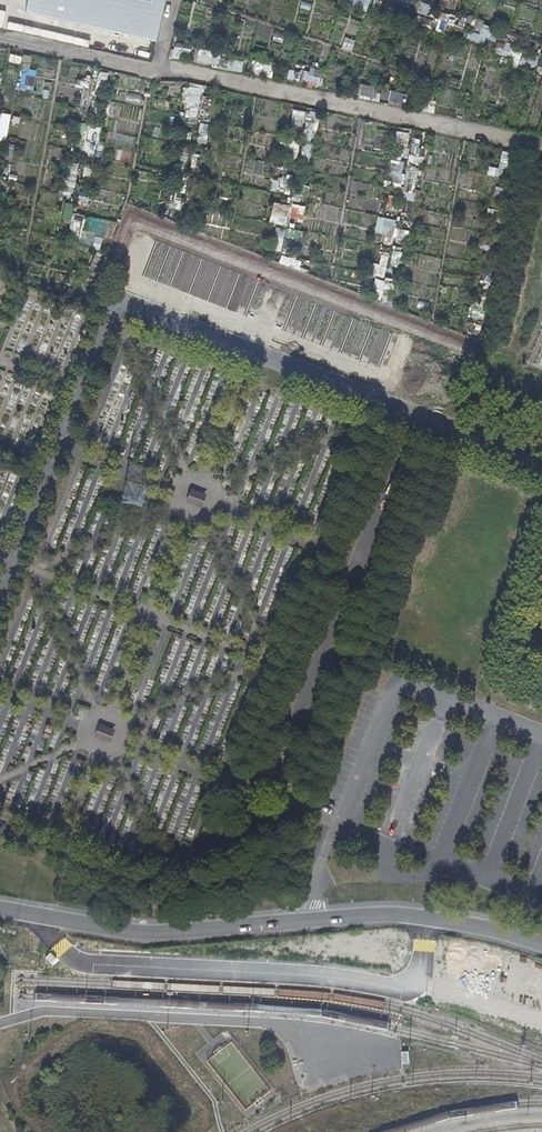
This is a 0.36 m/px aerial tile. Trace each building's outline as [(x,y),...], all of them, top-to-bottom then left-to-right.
[(167,0),(29,0),(27,9),(158,40),(167,0)] [(462,34),(461,39),(487,43),(490,21),(457,16),(456,20),(441,18),(439,31),(462,34)] [(338,44),(342,33),(333,30),(329,40),(338,44)] [(535,67),(538,54),(511,49),(512,44),(496,41),(494,54),(511,57),(509,66),(517,68),(518,64),(535,67)] [(187,60),(189,49),(172,45),(170,57),(187,60)] [(197,50),(196,61),(214,64),(216,53),(197,50)] [(33,90),(34,69),(20,68),(18,89),(33,90)] [(321,84),(321,71),(303,70),(302,83),(321,84)] [(181,102),(186,103),(184,123),(196,124),(197,112),(209,113),(210,100),(202,100),(203,86),(183,84),(181,102)] [(356,97),(373,100),(376,87),(359,84),(356,97)] [(403,103),(405,93),(380,90),(379,100),(403,103)] [(291,110),(291,120),(303,121),(303,111),(291,110)] [(206,143),(207,123),(198,123),(196,143),(206,143)] [(411,148),(410,163),(422,164),(423,149),(411,148)] [(271,190),(282,191),(283,182),(272,181),(271,190)] [(268,222),(284,225),(289,205),(272,202),(268,222)] [(64,204),(62,217),(69,218),(71,205),(64,204)] [(290,219),(302,219),(303,205),(291,204),(290,219)] [(384,234),(383,244),(392,245),(394,218),(375,217),(374,233),(384,234)] [(278,252),(285,230),(276,227),(269,249),(278,252)] [(294,240),(302,243),(306,232),(297,230),(294,240)] [(387,299),(390,282),(374,279),(371,296),(387,299)] [(191,488),(187,494),(200,501),(204,495),(191,488)] [(108,742),(114,731),(99,723),(93,735),(108,742)]
